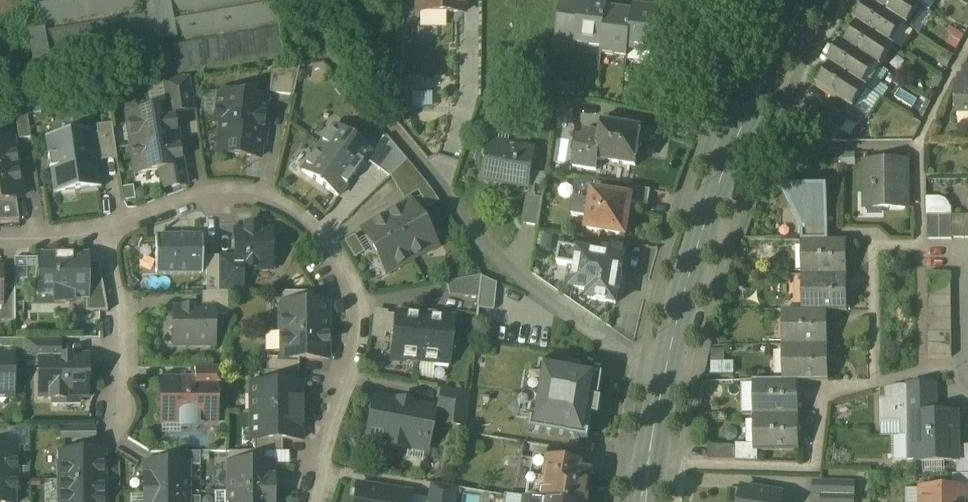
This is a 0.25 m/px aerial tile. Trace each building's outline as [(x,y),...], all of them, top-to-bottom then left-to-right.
[(42,35),(29,37),(33,64),(174,41),(177,61),(160,64),(162,77),(286,58),(278,13),(267,0),(36,0),(42,35)] [(418,14),(464,14),(464,0),(418,0),(418,14)] [(574,0),(564,0),(559,44),(576,47),(582,1),(574,0)] [(911,0),(875,0),(873,4),(872,4),(905,26),(908,29),(922,7),(919,5),(918,5),(911,0)] [(609,4),(582,1),(576,47),(603,50),(608,11),(609,4)] [(905,26),(872,4),(873,4),(869,2),(855,23),(859,26),(860,26),(891,47),(892,46),(905,26)] [(662,11),(635,8),(634,14),(629,54),(655,57),(661,13),(662,11)] [(634,14),(608,11),(603,50),(602,56),(628,60),(629,54),(634,14)] [(684,16),(661,13),(655,57),(655,59),(677,62),(684,16)] [(891,47),(860,26),(859,26),(845,46),(878,68),(881,70),(895,48),(892,46),(891,47)] [(878,68),(845,46),(842,44),(828,65),(831,67),(864,88),(865,88),(878,68)] [(300,65),(273,68),(270,94),(294,97),(300,65)] [(864,88),(831,67),(818,88),(836,101),(837,101),(854,112),(868,90),(865,88),(864,88)] [(964,70),(964,78),(960,78),(960,85),(957,85),(957,115),(967,114),(967,70),(964,70)] [(190,78),(162,81),(166,109),(174,108),(175,114),(194,111),(190,78)] [(267,100),(219,94),(215,124),(221,124),(220,138),(223,138),(221,154),(260,159),(267,100)] [(854,112),(837,101),(836,101),(830,111),(849,123),(855,127),(862,117),(854,112)] [(575,118),(574,106),(552,106),(552,119),(575,118)] [(31,139),(27,108),(14,110),(19,141),(31,139)] [(166,109),(126,116),(131,147),(179,140),(175,114),(174,108),(166,109)] [(849,123),(830,111),(823,121),(842,133),(849,123)] [(629,122),(606,118),(605,125),(604,125),(602,137),(585,134),(584,143),(578,142),(574,168),(597,172),(598,161),(637,167),(639,150),(643,147),(644,139),(641,135),(642,131),(628,129),(629,122)] [(824,144),(823,121),(812,121),(812,144),(824,144)] [(117,160),(112,125),(96,127),(97,134),(93,135),(97,163),(117,160)] [(371,152),(334,127),(318,149),(355,175),(371,152)] [(93,131),(45,138),(54,196),(101,189),(97,163),(93,135),(93,131)] [(386,137),(368,163),(389,178),(390,177),(406,161),(386,137)] [(0,141),(0,172),(18,169),(17,160),(14,161),(10,140),(0,141)] [(179,140),(131,147),(136,175),(160,171),(161,179),(177,176),(175,168),(183,167),(179,140)] [(536,152),(486,144),(480,182),(530,190),(536,152)] [(355,175),(318,149),(302,172),(338,198),(355,175)] [(406,161),(390,177),(404,201),(417,193),(427,187),(406,161)] [(906,163),(867,163),(867,204),(884,204),(884,209),(907,209),(906,163)] [(0,172),(0,202),(16,200),(20,199),(17,178),(20,177),(18,169),(0,172)] [(650,192),(596,183),(594,192),(632,198),(631,203),(648,206),(650,192)] [(427,187),(417,193),(427,210),(439,203),(433,194),(427,187)] [(828,189),(782,189),(802,230),(802,242),(806,242),(828,242),(828,189)] [(632,198),(594,192),(592,205),(576,202),(573,218),(590,220),(588,230),(626,236),(631,203),(632,198)] [(544,200),(529,198),(524,226),(540,228),(544,200)] [(0,202),(0,222),(19,221),(16,200),(0,202)] [(412,203),(368,228),(369,229),(362,232),(365,238),(386,274),(426,251),(436,245),(433,240),(412,203)] [(952,216),(940,217),(940,241),(952,240),(952,239),(952,216)] [(964,216),(952,216),(952,239),(964,239),(964,216)] [(940,217),(928,217),(928,241),(940,241),(940,217)] [(259,226),(245,226),(245,232),(234,232),(234,258),(235,271),(243,271),(272,271),(272,232),(259,232),(259,226)] [(203,238),(170,238),(170,236),(156,237),(156,273),(203,274),(203,238)] [(364,254),(354,237),(344,243),(354,260),(364,254)] [(828,242),(806,242),(807,277),(847,276),(847,241),(828,242)] [(625,259),(562,248),(559,267),(576,269),(573,289),(590,292),(590,300),(617,304),(619,291),(621,291),(624,274),(622,274),(625,259)] [(87,256),(39,257),(39,259),(39,269),(36,269),(35,280),(33,298),(55,298),(55,306),(73,303),(73,300),(86,301),(87,300),(87,270),(87,256)] [(218,258),(206,258),(207,294),(216,294),(219,294),(219,293),(218,258)] [(235,271),(234,258),(218,258),(219,293),(228,294),(243,293),(243,271),(235,271)] [(39,259),(15,259),(15,280),(35,280),(36,269),(39,269),(39,259)] [(108,313),(100,270),(87,270),(87,300),(86,301),(86,313),(108,313)] [(951,274),(928,274),(928,286),(951,286),(951,274)] [(847,276),(807,277),(807,312),(828,312),(848,311),(847,276)] [(481,277),(447,284),(449,297),(478,300),(481,277)] [(14,286),(2,286),(2,302),(2,306),(2,322),(15,322),(14,286)] [(951,298),(951,286),(928,286),(928,298),(951,298)] [(313,293),(281,293),(281,306),(282,306),(282,305),(313,305),(313,293)] [(219,294),(216,294),(207,294),(202,294),(202,310),(214,310),(214,316),(228,316),(228,294),(219,294)] [(951,310),(951,298),(928,298),(929,310),(951,310)] [(313,305),(282,305),(282,306),(282,317),(280,317),(280,333),(328,333),(328,320),(326,320),(326,305),(313,305)] [(193,310),(192,308),(183,308),(183,310),(174,310),(174,343),(194,342),(193,346),(214,346),(214,316),(214,310),(202,310),(193,310)] [(952,321),(951,310),(929,310),(929,322),(952,321)] [(807,312),(786,312),(787,347),(829,346),(828,312),(807,312)] [(424,317),(396,314),(395,317),(385,316),(383,335),(393,336),(392,356),(404,357),(403,361),(420,362),(425,314),(424,314),(424,317)] [(453,320),(433,318),(433,315),(425,314),(420,362),(434,364),(434,368),(449,369),(453,320)] [(952,333),(952,321),(929,322),(929,334),(952,333)] [(328,333),(280,333),(280,350),(282,350),(282,359),(282,360),(299,360),(326,360),(326,347),(328,347),(328,333)] [(929,334),(928,334),(928,346),(952,346),(952,333),(929,334)] [(61,340),(25,341),(25,363),(25,365),(39,365),(39,358),(61,358),(61,340)] [(0,341),(0,356),(13,356),(13,363),(25,363),(25,341),(0,341)] [(829,346),(787,347),(787,382),(799,382),(830,381),(829,346)] [(952,346),(928,346),(928,358),(952,358),(952,346)] [(2,406),(10,397),(13,398),(13,363),(13,356),(0,356),(0,404),(2,406)] [(61,358),(39,358),(39,365),(39,398),(51,398),(51,401),(66,401),(66,398),(87,398),(87,358),(61,358)] [(282,360),(282,359),(267,359),(267,373),(297,373),(299,373),(299,360),(282,360)] [(605,376),(537,365),(526,430),(590,441),(594,416),(601,417),(603,400),(600,400),(605,376)] [(227,369),(195,368),(195,383),(215,383),(215,392),(227,392),(227,369)] [(267,373),(263,373),(263,385),(297,385),(297,373),(267,373)] [(787,382),(758,382),(758,417),(799,417),(799,382),(787,382)] [(195,383),(163,383),(163,417),(180,417),(180,424),(197,425),(197,422),(215,422),(215,392),(215,383),(195,383)] [(263,385),(255,386),(255,398),(251,398),(251,413),(297,413),(297,400),(301,396),(301,385),(297,385),(263,385)] [(935,386),(899,387),(899,402),(907,402),(935,401),(935,386)] [(469,395),(442,390),(438,414),(452,417),(451,426),(466,428),(469,395)] [(434,410),(375,399),(367,443),(408,451),(410,442),(427,445),(434,410)] [(935,401),(907,402),(908,438),(917,438),(918,463),(958,462),(957,413),(936,414),(935,401)] [(297,413),(251,413),(251,429),(255,429),(255,441),(282,441),(301,441),(301,431),(297,427),(297,413)] [(799,417),(758,417),(758,452),(799,452),(799,417)] [(72,440),(72,429),(60,429),(60,440),(72,440)] [(96,429),(72,429),(72,440),(96,440),(96,429)] [(282,441),(255,441),(255,452),(242,453),(265,453),(282,453),(282,441)] [(736,447),(709,447),(708,461),(736,462),(736,447)] [(0,449),(0,478),(17,478),(17,449),(0,449)] [(104,452),(60,452),(60,465),(58,465),(58,481),(104,481),(104,452)] [(242,453),(229,453),(229,466),(265,465),(265,453),(242,453)] [(200,454),(173,454),(173,466),(187,466),(187,467),(200,467),(200,454)] [(545,461),(545,463),(532,461),(531,465),(529,481),(528,481),(526,500),(538,501),(587,501),(588,498),(585,495),(588,475),(581,474),(582,466),(545,461)] [(531,465),(519,463),(514,498),(526,500),(528,481),(529,481),(531,465)] [(265,465),(229,466),(229,494),(273,493),(273,466),(265,465)] [(173,466),(144,466),(145,494),(187,494),(187,467),(187,466),(173,466)] [(0,478),(0,501),(14,501),(14,492),(17,486),(17,478),(0,478)] [(58,481),(58,501),(104,501),(104,481),(58,481)] [(430,484),(427,501),(455,501),(458,488),(430,484)] [(938,488),(920,488),(920,501),(967,501),(967,487),(945,488),(942,484),(938,488)] [(358,485),(355,501),(409,501),(411,493),(358,485)] [(855,488),(815,487),(815,501),(855,501),(855,488)] [(743,488),(741,501),(781,501),(782,495),(743,488)] [(229,494),(229,501),(273,501),(273,493),(229,494)] [(145,494),(145,501),(187,501),(187,499),(187,494),(145,494)]
